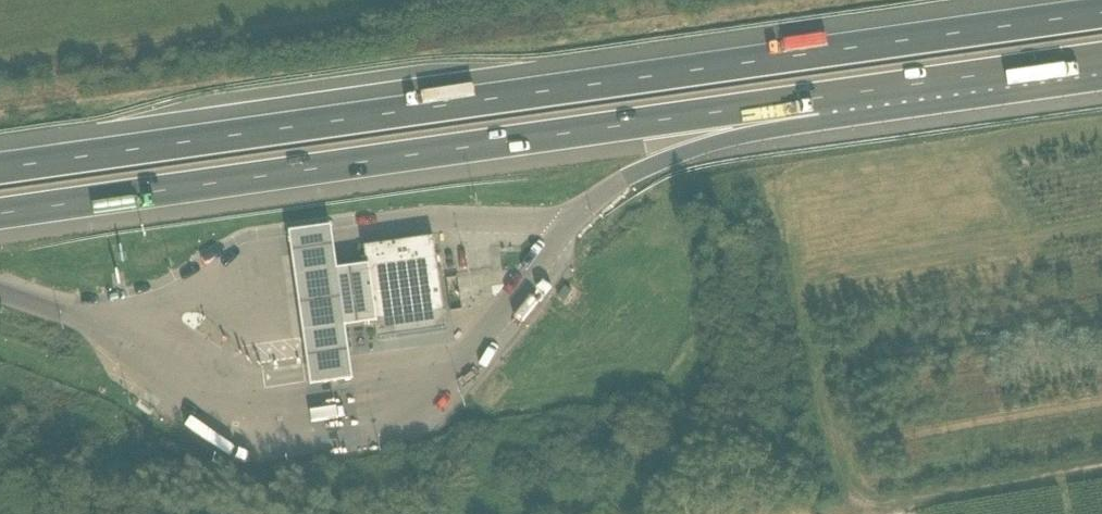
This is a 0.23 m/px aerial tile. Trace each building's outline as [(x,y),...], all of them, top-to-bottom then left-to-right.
[(330,224),(288,230),(310,384),(352,378),(344,324),(376,320),(368,263),(336,267),(330,224)] [(376,323),(446,313),(435,239),(366,249),(368,263),(376,320),(376,323)] [(236,456),(241,448),(190,420),(186,428),(236,456)]
